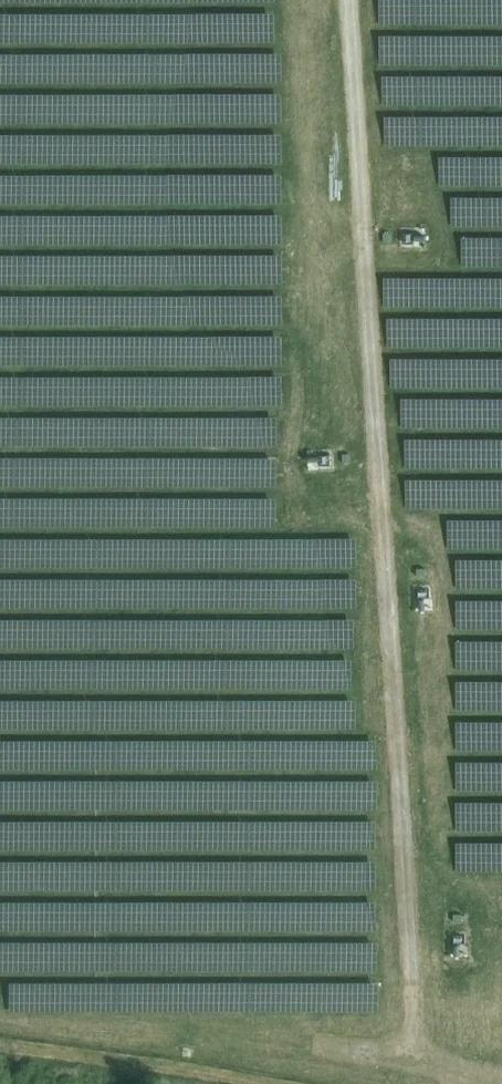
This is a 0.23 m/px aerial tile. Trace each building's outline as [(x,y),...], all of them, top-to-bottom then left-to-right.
[(187,35),(155,0),(0,0),(0,38),(187,35)] [(286,249),(286,242),(165,244),(162,50),(0,52),(0,254),(286,249)] [(181,202),(180,231),(218,233),(219,204),(181,202)] [(430,314),(411,320),(419,344),(437,339),(430,314)] [(218,440),(282,443),(284,415),(220,411),(218,440)] [(257,561),(257,534),(186,535),(187,562),(257,561)] [(170,536),(144,535),(142,561),(168,562),(170,536)] [(363,563),(363,536),(259,535),(259,560),(271,560),(271,562),(363,563)] [(298,656),(272,655),(270,683),(297,684),(298,656)] [(358,683),(358,655),(315,656),(315,684),(358,683)] [(254,683),(254,656),(184,656),(184,683),(254,683)] [(205,695),(205,703),(191,703),(191,722),(235,722),(235,695),(205,695)] [(360,724),(361,698),(252,695),(251,721),(360,724)] [(323,735),(273,732),(272,760),(382,765),(383,737),(323,734),(323,735)] [(190,736),(191,764),(257,762),(256,735),(190,736)]
